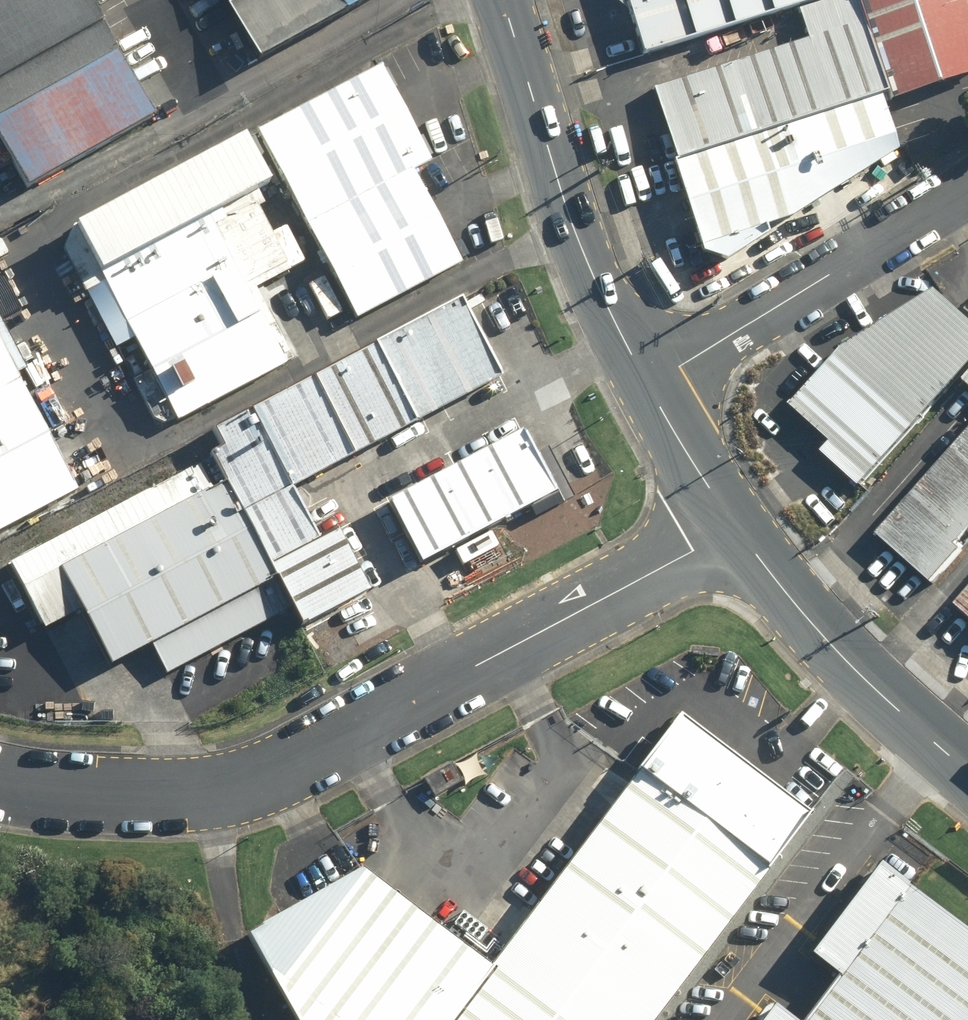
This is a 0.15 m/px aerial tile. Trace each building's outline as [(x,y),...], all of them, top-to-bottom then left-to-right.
[(87,0),(0,0),(0,140),(27,189),(153,120),(87,0)] [(228,5),(259,60),(370,0),(237,0),(228,5)] [(822,0),(624,0),(643,58),(822,0)] [(888,98),(856,0),(823,0),(793,9),(803,40),(653,89),(678,166),(881,100),(888,98)] [(958,0),(856,0),(888,98),(967,72),(967,31),(958,0)] [(254,130),(353,321),(459,267),(409,170),(429,161),(380,65),(254,130)] [(881,100),(678,166),(704,244),(790,218),(898,149),(881,100)] [(274,188),(248,138),(76,226),(102,276),(211,221),(274,188)] [(211,221),(102,276),(177,422),(286,366),(211,221)] [(967,365),(967,321),(934,290),(839,350),(788,407),(830,445),(821,455),(858,488),(967,365)] [(500,383),(458,302),(199,434),(225,485),(275,582),(299,629),(368,593),(309,480),(500,383)] [(0,325),(0,538),(77,498),(14,377),(24,372),(0,325)] [(523,430),(383,502),(416,567),(556,495),(523,430)] [(877,539),(929,583),(967,536),(967,430),(877,539)] [(211,491),(198,465),(10,561),(45,628),(81,610),(60,569),(211,491)] [(110,666),(275,582),(225,485),(211,491),(60,569),(81,610),(110,666)] [(953,604),(967,617),(967,587),(953,604)] [(801,812),(677,719),(487,971),(450,1019),(645,1019),(801,812)] [(879,868),(809,957),(835,978),(802,1019),(967,1019),(967,937),(879,868)] [(487,971),(356,870),(241,938),(287,1019),(450,1019),(487,971)] [(771,1005),(759,1019),(790,1019),(771,1005)]
